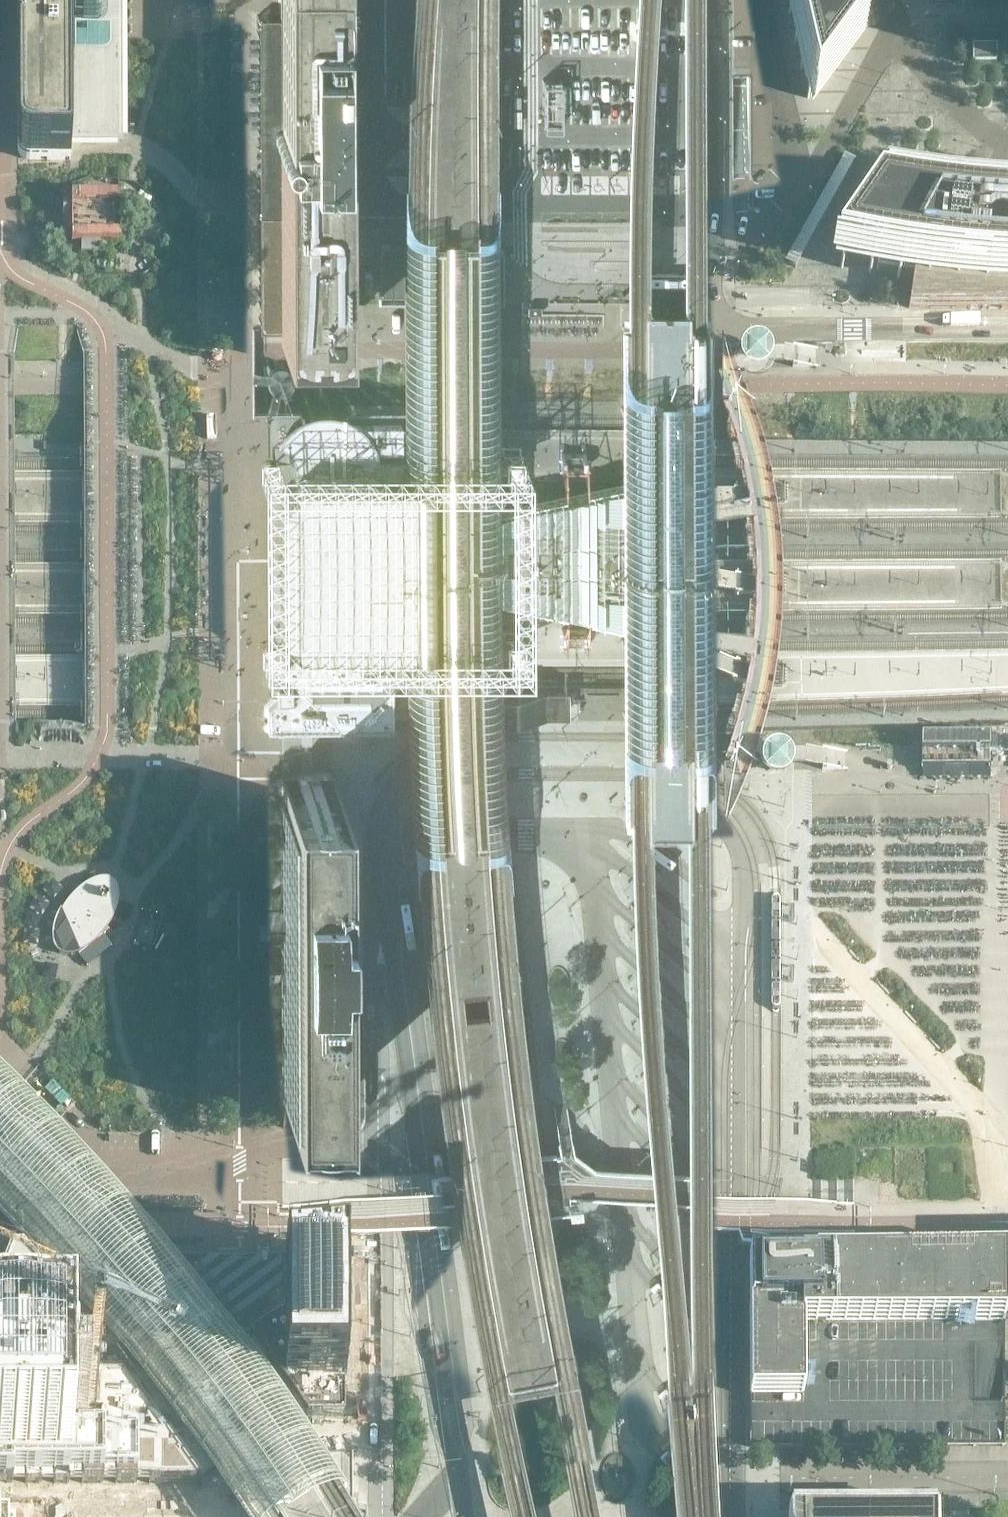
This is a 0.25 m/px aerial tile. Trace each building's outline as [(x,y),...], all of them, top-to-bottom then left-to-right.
[(17,126),(70,126),(70,25),(81,25),(81,30),(97,29),(100,28),(102,26),(104,24),(105,21),(106,18),(105,0),(17,0),(17,126)] [(339,0),(278,0),(279,150),(277,150),(276,151),(275,152),(274,153),(273,154),(273,155),(272,157),(272,158),(272,159),(273,161),(273,162),(274,163),(275,164),(276,165),(278,166),(279,166),(279,183),(267,183),(267,189),(267,197),(279,198),(279,204),(279,231),(279,304),(274,304),(274,322),(280,322),(280,356),(280,357),(283,357),(286,358),(290,360),(295,361),(300,362),(306,363),(306,357),(314,357),(314,363),(320,362),(325,361),(328,360),(332,359),(338,357),(340,357),(340,356),(341,356),(339,0)] [(784,1),(786,12),(790,33),(792,43),(796,65),(801,87),(806,109),(809,120),(862,49),(857,29),(858,29),(858,28),(858,27),(858,26),(857,26),(852,2),(852,1),(853,1),(853,0),(783,0),(784,1)] [(975,63),(998,62),(998,47),(974,47),(975,63)] [(563,163),(563,117),(546,117),(546,163),(563,163)] [(70,136),(70,126),(17,126),(17,136),(17,147),(17,151),(19,153),(20,156),(23,158),(26,159),(29,159),(70,159),(70,136)] [(71,245),(81,245),(110,245),(120,245),(120,220),(120,196),(71,196),(71,245)] [(1007,224),(988,223),(968,221),(952,220),(952,219),(951,218),(949,218),(948,218),(947,218),(946,218),(945,218),(944,219),(935,218),(914,215),(874,208),(832,268),(869,275),(890,279),(912,282),(908,308),(1007,308),(1007,224)] [(496,239),(405,240),(406,714),(408,787),(412,860),(414,891),(507,885),(502,801),(502,756),(501,742),(499,624),(499,548),(496,239)] [(765,375),(770,372),(775,367),(777,362),(777,358),(775,353),(772,348),(770,346),(765,344),(758,343),(753,345),(748,350),(745,355),(745,359),(746,365),(749,371),(754,374),(760,375),(765,375)] [(714,410),(621,412),(622,788),(712,789),(714,410)] [(702,554),(701,531),(700,525),(695,500),(590,525),(499,548),(499,526),(499,463),(498,445),(348,446),(344,444),(341,443),(335,442),(330,441),(324,441),(317,441),(312,442),(307,444),(302,446),(302,453),(294,453),(295,496),(293,503),(293,504),(277,520),(278,575),(277,588),(278,655),(294,671),(295,679),(294,687),(302,689),(302,710),(276,710),(276,724),(267,733),(267,757),(334,757),(342,757),(344,759),(346,757),(502,756),(501,742),(501,711),(500,646),(499,624),(590,646),(695,671),(701,646),(702,640),(702,617),(702,554)] [(989,737),(919,738),(919,768),(989,767),(989,737)] [(785,784),(790,781),(794,776),(796,771),(796,767),(795,762),(792,757),(790,755),(785,753),(778,753),(772,754),(767,759),(765,764),(764,769),(765,774),(769,780),(774,783),(781,784),(785,784)] [(339,1002),(339,952),(335,952),(335,923),(339,923),(338,880),(338,830),(335,830),(335,806),(331,806),(285,806),(281,806),(281,823),(278,823),(278,923),(278,939),(278,957),(279,1111),(283,1111),(283,1128),(336,1128),(336,1103),(339,1103),(339,1081),(339,1029),(339,1017),(339,1002)] [(62,911),(61,913),(77,949),(79,949),(81,948),(82,947),(84,947),(85,946),(87,945),(89,944),(90,943),(92,942),(93,941),(95,940),(96,939),(98,938),(99,937),(100,935),(102,934),(103,935),(109,929),(107,928),(108,927),(109,925),(110,924),(110,923),(111,921),(112,920),(113,918),(114,917),(114,915),(115,914),(116,912),(116,911),(117,909),(117,908),(117,906),(118,904),(118,903),(118,901),(118,899),(118,898),(118,896),(118,894),(100,880),(99,880),(98,880),(96,881),(94,882),(92,882),(90,883),(89,884),(87,885),(85,886),(84,887),(82,888),(80,889),(79,890),(77,891),(76,893),(75,894),(73,895),(72,896),(71,898),(70,899),(69,901),(67,902),(66,904),(65,905),(65,907),(64,908),(63,910),(62,911)] [(100,880),(118,894),(118,888),(114,883),(106,880),(99,880),(100,880)] [(67,949),(77,949),(61,913),(58,926),(58,939),(61,946),(67,949)] [(3,1211),(70,1283),(136,1363),(200,1447),(248,1516),(311,1516),(339,1499),(324,1474),(286,1416),(246,1359),(194,1290),(163,1252),(121,1203),(70,1147),(1,1076),(0,1076),(0,1207),(3,1211)] [(822,1204),(799,1204),(799,1219),(822,1219),(822,1204)] [(525,1232),(513,1232),(514,1246),(526,1245),(525,1232)] [(1004,1322),(1004,1297),(1003,1255),(815,1256),(787,1256),(749,1256),(749,1395),(749,1447),(780,1447),(1004,1446),(1004,1322)] [(0,1275),(0,1484),(199,1484),(296,1416),(344,1416),(344,1257),(282,1257),(282,1311),(190,1380),(154,1337),(88,1257),(6,1257),(4,1264),(0,1275)]
